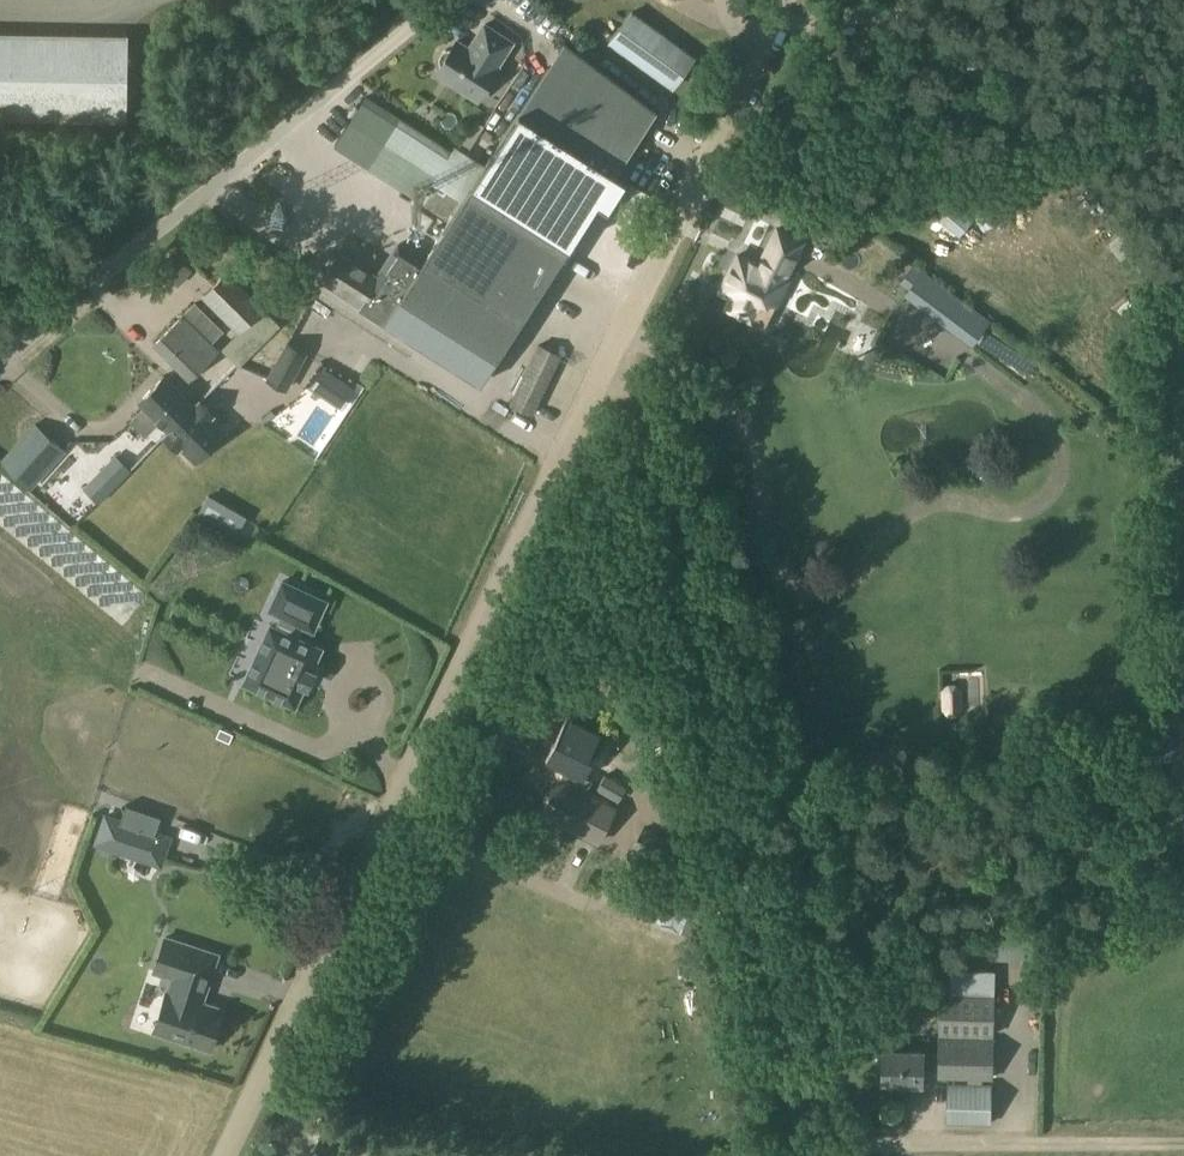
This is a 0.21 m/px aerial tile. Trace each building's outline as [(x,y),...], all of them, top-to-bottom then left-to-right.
[(546,22),(551,11),(530,0),(525,0),(520,9),(546,22)] [(634,12),(610,45),(671,89),(695,55),(634,12)] [(439,70),(434,78),(476,105),(497,73),(495,71),(511,47),(483,29),(472,45),(474,47),(469,55),(455,46),(450,54),(444,55),(440,58),(438,64),(439,70)] [(126,121),(127,35),(0,33),(0,118),(126,121)] [(406,117),(389,145),(439,177),(434,185),(462,205),(427,258),(524,320),(661,106),(569,37),(488,164),(460,146),(457,151),(406,117)] [(464,133),(476,111),(466,105),(453,126),(464,133)] [(950,207),(937,223),(957,240),(971,225),(950,207)] [(739,254),(721,290),(733,296),(727,307),(751,319),(763,296),(776,302),(788,279),(784,277),(788,267),(790,267),(803,241),(777,228),(764,255),(770,258),(766,268),(739,254)] [(343,250),(326,277),(364,302),(363,304),(388,320),(390,315),(488,377),(524,320),(427,258),(402,242),(381,274),(343,250)] [(922,271),(907,290),(958,328),(962,324),(976,335),(968,345),(1006,374),(1023,352),(986,324),(982,329),(966,317),(972,310),(922,271)] [(280,326),(228,272),(227,272),(203,295),(224,317),(239,332),(222,348),(240,366),(280,326)] [(202,296),(155,343),(190,378),(219,349),(213,343),(231,325),(202,296)] [(288,340),(267,379),(289,390),(310,351),(288,340)] [(542,343),(514,402),(537,412),(564,354),(542,343)] [(324,369),(312,387),(344,408),(356,389),(324,369)] [(147,405),(131,421),(147,436),(162,421),(168,426),(192,402),(165,374),(140,399),(147,405)] [(192,402),(168,426),(198,457),(222,432),(229,439),(240,427),(210,397),(198,408),(192,402)] [(37,425),(24,439),(36,451),(24,464),(38,477),(64,448),(50,435),(49,436),(37,425)] [(117,454),(99,473),(114,488),(133,469),(117,454)] [(209,496),(199,515),(236,535),(246,517),(209,496)] [(313,673),(323,653),(298,642),(304,629),(316,634),(328,606),(285,586),(272,614),(290,623),(284,635),(274,631),(248,686),(297,709),(307,688),(310,690),(317,675),(313,673)] [(569,715),(547,757),(567,767),(584,775),(605,734),(569,715)] [(229,741),(233,732),(220,726),(216,735),(229,741)] [(567,767),(544,810),(597,835),(613,805),(578,787),(584,775),(567,767)] [(618,800),(626,786),(606,774),(598,787),(618,800)] [(95,841),(148,859),(158,830),(105,812),(95,841)] [(637,828),(629,846),(657,859),(665,841),(637,828)] [(682,874),(668,878),(671,893),(685,890),(682,874)] [(641,887),(632,912),(690,934),(700,909),(641,887)] [(165,935),(154,970),(173,976),(169,989),(167,989),(160,1011),(168,1014),(162,1033),(209,1048),(223,1007),(197,999),(201,985),(207,987),(218,953),(165,935)] [(938,988),(952,988),(952,976),(939,976),(938,988)] [(942,996),(941,1035),(994,1037),(995,997),(942,996)] [(884,1052),(883,1082),(924,1083),(924,1078),(993,1080),(994,1041),(941,1040),(941,1054),(924,1054),(924,1053),(884,1052)] [(947,1084),(947,1124),(992,1125),(992,1085),(947,1084)]
